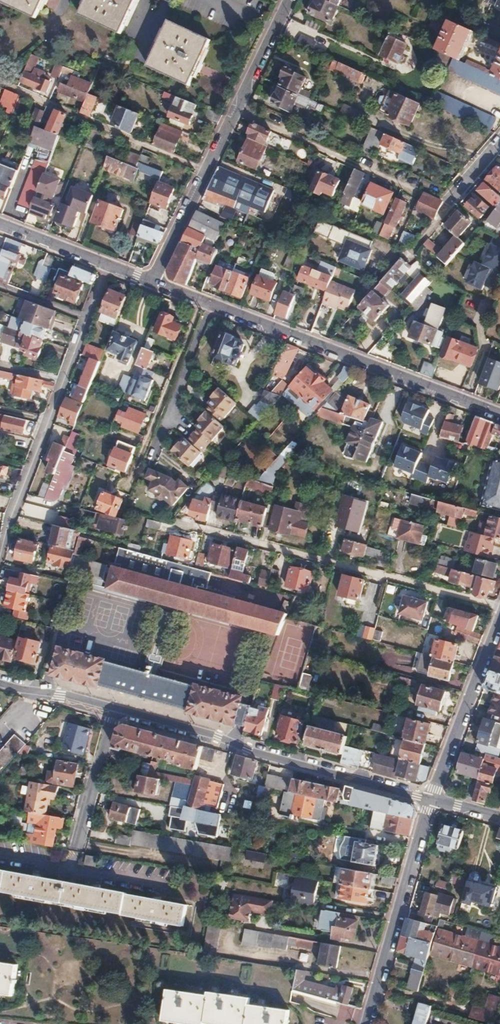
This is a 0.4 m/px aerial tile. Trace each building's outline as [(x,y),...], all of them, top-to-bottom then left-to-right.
[(34,19),(43,0),(0,0),(0,3),(34,19)] [(79,15),(121,34),(137,0),(86,0),(79,15)] [(310,14),(330,23),(339,6),(325,0),(316,0),(310,14)] [(489,4),(499,9),(499,0),(491,0),(489,4)] [(346,10),(344,14),(356,20),(358,15),(346,10)] [(459,61),(472,32),(449,21),(439,17),(433,30),(426,46),(437,51),(450,57),(452,59),(459,61)] [(309,19),(306,26),(317,31),(320,24),(309,19)] [(169,20),(146,66),(189,86),(211,40),(169,20)] [(483,29),(480,35),(492,41),(496,30),(489,27),(487,31),(483,29)] [(391,30),(388,37),(397,40),(400,34),(391,30)] [(301,35),(297,43),(312,50),(315,42),(301,35)] [(492,41),(480,35),(479,35),(477,40),(495,48),(496,47),(499,49),(499,44),(492,41)] [(388,37),(379,55),(398,64),(407,45),(397,40),(388,37)] [(437,51),(433,60),(446,66),(450,57),(437,51)] [(446,71),(499,95),(499,80),(466,65),(459,61),(452,59),(446,71)] [(333,60),(331,65),(337,67),(335,72),(358,82),(362,73),(333,60)] [(466,65),(499,80),(499,61),(494,74),(485,70),(486,69),(468,61),(466,65)] [(27,65),(20,82),(46,92),(50,83),(49,82),(50,80),(50,78),(45,76),(44,80),(32,75),(34,68),(27,65)] [(58,65),(53,74),(60,77),(63,67),(58,65)] [(284,78),(280,86),(296,93),(313,101),(315,96),(301,90),(306,79),(296,74),(298,71),(287,66),(282,77),(284,78)] [(60,77),(59,78),(63,80),(68,75),(73,77),(69,86),(62,84),(59,91),(86,102),(89,95),(92,85),(79,80),(81,74),(63,67),(60,77)] [(343,106),(340,113),(371,127),(376,129),(380,120),(377,119),(380,112),(409,125),(419,105),(396,94),(394,98),(382,93),(386,84),(365,74),(349,108),(343,106)] [(386,84),(382,93),(394,98),(396,94),(398,89),(386,84)] [(280,88),(272,104),(292,112),(295,105),(309,110),(310,108),(320,112),(323,105),(316,102),(313,101),(296,93),(295,95),(280,88)] [(0,102),(0,105),(13,110),(19,96),(5,90),(0,102)] [(437,92),(431,104),(490,131),(495,119),(437,92)] [(165,93),(163,97),(171,101),(172,99),(177,101),(174,108),(170,109),(169,115),(170,117),(190,125),(194,115),(193,115),(197,105),(165,93)] [(86,102),(81,114),(89,118),(97,98),(89,95),(86,102)] [(115,105),(113,110),(118,112),(113,125),(132,132),(139,114),(115,105)] [(45,112),(39,128),(58,136),(66,116),(46,107),(45,112)] [(37,109),(29,131),(33,133),(36,127),(39,128),(45,112),(37,109)] [(208,110),(205,117),(219,123),(222,115),(208,110)] [(253,123),(248,134),(251,135),(249,139),(265,146),(271,132),(253,123)] [(163,124),(154,145),(173,153),(182,131),(163,124)] [(33,133),(30,143),(40,147),(53,152),(59,137),(58,136),(39,128),(36,127),(33,133)] [(93,127),(85,147),(93,151),(101,130),(93,127)] [(371,127),(368,133),(370,134),(383,140),(385,134),(376,129),(371,127)] [(370,134),(365,146),(377,152),(381,144),(383,140),(370,134)] [(413,166),(420,150),(385,134),(383,140),(382,142),(381,144),(401,153),(399,160),(413,166)] [(249,139),(239,161),(257,169),(267,147),(265,146),(249,139)] [(40,147),(35,161),(49,164),(53,152),(40,147)] [(306,150),(303,156),(314,161),(317,155),(306,150)] [(130,152),(125,164),(136,168),(138,162),(140,157),(130,152)] [(19,170),(21,164),(0,155),(0,163),(19,170)] [(108,157),(104,170),(124,178),(124,177),(134,181),(139,170),(141,171),(141,172),(154,177),(152,183),(157,185),(158,183),(161,176),(162,171),(138,162),(136,168),(125,164),(108,157)] [(35,161),(19,204),(32,209),(44,175),(49,164),(35,161)] [(4,197),(9,187),(12,188),(19,170),(0,163),(0,196),(4,197)] [(219,167),(203,200),(215,205),(217,201),(233,208),(235,203),(237,204),(238,202),(264,213),(273,191),(219,167)] [(487,181),(499,192),(499,169),(499,168),(487,181)] [(356,170),(341,201),(350,205),(355,194),(364,174),(356,170)] [(320,172),(311,192),(321,196),(323,192),(333,197),(339,181),(328,176),(329,174),(322,171),(321,173),(320,172)] [(32,209),(30,214),(46,219),(47,215),(50,216),(54,206),(49,204),(52,197),(54,198),(60,181),(44,175),(32,209)] [(157,185),(151,203),(167,209),(175,189),(158,183),(157,185)] [(365,198),(362,204),(384,214),(393,194),(371,184),(365,198)] [(479,192),(493,204),(490,207),(491,208),(496,212),(499,207),(499,196),(486,184),(479,192)] [(56,221),(74,228),(77,218),(76,218),(79,211),(87,215),(94,196),(74,189),(67,207),(63,205),(56,221)] [(287,189),(284,197),(297,203),(298,202),(301,195),(287,189)] [(355,194),(350,205),(359,210),(362,204),(365,198),(355,194)] [(418,200),(412,214),(423,219),(425,215),(434,219),(442,202),(425,194),(421,201),(418,200)] [(474,199),(467,208),(481,219),(491,208),(490,207),(475,194),(473,197),(474,199)] [(301,195),(298,202),(304,204),(306,198),(301,195)] [(387,222),(386,223),(393,226),(397,228),(407,204),(397,200),(387,222)] [(102,202),(94,223),(116,232),(124,210),(102,202)] [(483,229),(499,237),(499,228),(498,227),(499,225),(499,207),(496,212),(484,227),(483,229)] [(209,208),(206,215),(215,219),(218,212),(209,208)] [(481,219),(478,222),(484,227),(496,212),(491,208),(481,219)] [(197,211),(177,251),(187,255),(187,258),(196,262),(197,259),(205,239),(208,240),(209,237),(217,241),(224,223),(215,219),(206,215),(197,211)] [(459,213),(446,227),(457,237),(459,239),(472,224),(459,213)] [(136,216),(130,233),(138,236),(145,220),(136,216)] [(381,219),(376,230),(382,232),(386,223),(387,222),(381,219)] [(145,220),(138,236),(160,244),(165,233),(151,228),(153,223),(145,220)] [(323,220),(317,232),(332,238),(331,239),(348,246),(342,261),(366,271),(374,251),(372,250),(375,242),(337,226),(323,220)] [(382,232),(380,236),(387,239),(393,226),(386,223),(382,232)] [(404,232),(399,244),(407,248),(412,246),(416,237),(404,232)] [(457,237),(439,258),(447,265),(466,245),(459,239),(457,237)] [(205,239),(197,259),(212,265),(216,255),(218,249),(207,244),(208,240),(205,239)] [(218,249),(216,255),(222,257),(227,243),(221,241),(221,242),(218,249)] [(427,241),(424,245),(433,253),(437,249),(427,241)] [(469,262),(462,281),(485,289),(487,285),(496,288),(499,278),(499,247),(486,242),(477,265),(469,262)] [(0,261),(0,282),(3,283),(12,260),(17,262),(19,263),(21,257),(4,251),(0,261)] [(177,251),(167,272),(171,279),(187,285),(196,262),(187,258),(187,255),(177,251)] [(303,253),(301,259),(313,264),(315,259),(303,253)] [(392,271),(382,281),(391,289),(410,307),(418,298),(425,290),(430,285),(447,265),(439,258),(434,254),(426,263),(433,270),(407,298),(394,286),(398,281),(400,282),(404,277),(403,276),(411,267),(402,259),(392,271)] [(288,255),(283,268),(291,271),(296,258),(288,255)] [(239,258),(236,265),(243,268),(246,261),(239,258)] [(304,266),(299,280),(327,291),(331,281),(337,268),(315,259),(313,264),(330,270),(328,275),(304,266)] [(12,260),(3,283),(7,285),(17,262),(12,260)] [(39,264),(34,275),(37,276),(37,278),(46,281),(51,269),(44,266),(39,264)] [(385,264),(370,282),(379,285),(382,281),(392,271),(385,264)] [(71,274),(70,276),(84,282),(92,285),(95,276),(74,267),(71,274)] [(218,268),(212,284),(218,286),(217,288),(226,292),(233,273),(218,268)] [(262,269),(253,294),(270,301),(277,284),(273,282),(275,278),(273,274),(262,269)] [(233,273),(226,292),(241,298),(249,278),(248,278),(249,275),(246,274),(245,277),(236,274),(237,271),(234,270),(233,273)] [(58,272),(53,285),(60,287),(57,293),(63,296),(62,297),(77,303),(84,285),(83,284),(84,282),(70,276),(58,272)] [(366,280),(363,288),(373,292),(374,291),(379,285),(370,282),(366,280)] [(327,291),(323,303),(334,307),(335,304),(340,306),(349,310),(356,291),(331,281),(327,291)] [(379,285),(374,291),(382,299),(391,289),(382,281),(379,285)] [(425,290),(418,298),(424,303),(431,295),(425,290)] [(284,291),(276,313),(287,318),(295,296),(284,291)] [(373,292),(359,307),(375,322),(389,305),(382,299),(374,291),(373,292)] [(111,292),(100,319),(115,325),(126,297),(111,292)] [(410,307),(416,312),(424,303),(418,298),(410,307)] [(27,301),(20,320),(26,322),(47,329),(49,330),(56,311),(27,301)] [(416,322),(410,337),(432,346),(432,345),(441,349),(444,340),(441,339),(443,334),(437,331),(438,330),(435,329),(443,307),(431,303),(423,323),(427,324),(426,326),(416,322)] [(395,310),(385,321),(392,328),(402,316),(395,310)] [(163,314),(156,332),(176,340),(181,327),(172,323),(174,319),(163,314)] [(8,315),(6,319),(25,325),(26,322),(20,320),(8,315)] [(100,319),(97,327),(112,333),(115,325),(100,319)] [(25,325),(22,333),(43,340),(47,329),(26,322),(25,325)] [(6,327),(1,340),(15,345),(17,346),(18,342),(25,344),(23,350),(28,352),(27,355),(38,359),(42,349),(40,348),(43,340),(22,333),(6,327)] [(115,334),(108,350),(120,355),(119,358),(120,359),(118,362),(126,366),(128,362),(129,363),(137,342),(115,334)] [(223,334),(214,356),(215,356),(215,358),(236,366),(239,360),(241,360),(243,355),(241,353),(244,346),(233,341),(234,339),(223,334)] [(451,342),(446,356),(474,367),(479,353),(451,342)] [(287,345),(273,374),(284,379),(298,349),(287,345)] [(88,346),(84,356),(92,359),(100,362),(104,352),(88,346)] [(143,348),(136,366),(150,371),(153,363),(151,362),(155,353),(143,348)] [(92,359),(81,387),(89,390),(100,362),(92,359)] [(491,359),(482,383),(490,386),(499,363),(491,359)] [(424,360),(420,373),(432,378),(437,365),(424,360)] [(490,386),(499,389),(499,386),(499,363),(490,386)] [(341,374),(338,378),(343,383),(354,371),(344,367),(341,374)] [(307,368),(290,387),(303,398),(316,384),(321,386),(324,383),(325,382),(318,376),(317,378),(307,368)] [(125,393),(122,402),(135,407),(148,374),(135,369),(131,379),(125,393)] [(13,380),(13,377),(16,378),(14,387),(17,388),(15,393),(15,395),(30,398),(32,389),(41,391),(43,383),(47,383),(46,387),(53,389),(55,383),(5,372),(0,371),(0,378),(13,380)] [(123,376),(117,390),(125,393),(131,379),(123,376)] [(283,380),(275,390),(282,396),(290,385),(283,380)] [(316,384),(303,398),(319,411),(322,407),(335,393),(324,383),(321,386),(316,384)] [(79,386),(74,399),(84,403),(89,390),(81,387),(79,386)] [(209,406),(205,410),(206,411),(219,423),(236,404),(218,388),(210,397),(212,399),(207,404),(209,406)] [(265,391),(261,401),(274,405),(281,397),(265,391)] [(335,393),(322,407),(336,412),(346,401),(336,392),(335,393)] [(350,397),(343,414),(364,422),(369,410),(371,406),(350,397)] [(67,399),(60,417),(73,423),(72,425),(74,427),(77,420),(83,405),(67,399)] [(401,423),(429,434),(438,412),(410,401),(401,423)] [(253,406),(247,414),(258,423),(265,415),(253,406)] [(319,411),(315,415),(353,428),(343,453),(344,457),(366,463),(383,423),(372,419),(370,424),(364,422),(343,414),(336,412),(322,407),(319,411)] [(450,407),(447,414),(453,416),(456,409),(450,407)] [(120,412),(117,421),(124,424),(122,428),(137,434),(145,416),(130,410),(128,415),(120,412)] [(369,410),(364,422),(370,424),(372,419),(374,413),(369,410)] [(197,428),(192,434),(206,446),(208,444),(223,427),(219,423),(206,411),(197,420),(200,422),(195,427),(197,428)] [(4,420),(2,430),(22,435),(26,420),(0,414),(0,419),(4,420)] [(447,414),(439,438),(456,442),(464,420),(453,416),(447,414)] [(463,441),(462,444),(471,446),(477,447),(487,421),(477,417),(467,442),(463,441)] [(477,447),(492,451),(497,437),(499,438),(499,426),(487,421),(477,447)] [(179,442),(171,451),(188,467),(206,446),(192,434),(187,440),(186,438),(181,444),(179,442)] [(52,462),(48,471),(55,474),(64,452),(70,438),(65,436),(61,445),(56,444),(49,461),(52,462)] [(119,441),(109,466),(125,472),(134,448),(119,441)] [(292,442),(280,455),(288,458),(299,462),(305,449),(292,442)] [(430,481),(430,478),(456,486),(463,464),(437,456),(435,465),(423,462),(426,452),(403,445),(395,471),(430,481)] [(55,474),(51,484),(61,488),(74,456),(64,452),(55,474)] [(277,458),(265,473),(276,476),(288,458),(280,455),(277,458)] [(478,504),(499,510),(499,461),(489,459),(478,504)] [(0,474),(6,476),(8,468),(0,466),(0,476),(0,474)] [(150,469),(147,478),(153,481),(149,490),(156,493),(157,497),(162,499),(165,498),(173,505),(186,490),(178,483),(172,478),(150,469)] [(236,499),(230,521),(235,523),(236,520),(262,527),(266,514),(273,487),(257,482),(248,479),(245,486),(265,493),(262,508),(241,502),(241,500),(236,499)] [(180,480),(178,483),(186,490),(189,487),(180,480)] [(43,482),(37,497),(45,499),(50,487),(51,485),(43,482)] [(50,487),(45,499),(52,501),(57,490),(50,487)] [(104,493),(97,510),(115,517),(122,500),(104,493)] [(212,505),(210,509),(218,511),(216,517),(230,521),(236,499),(215,494),(213,500),(212,505)] [(413,495),(410,504),(461,517),(463,508),(449,505),(413,495)] [(343,498),(336,526),(357,532),(365,504),(343,498)] [(25,502),(21,513),(49,523),(52,512),(25,502)] [(194,502),(191,515),(199,518),(199,520),(207,522),(210,509),(212,505),(205,504),(205,505),(194,502)] [(266,514),(262,527),(290,534),(290,533),(305,537),(309,524),(306,523),(311,507),(298,503),(295,511),(273,506),(271,515),(266,514)] [(466,509),(464,515),(477,518),(478,512),(466,509)] [(96,513),(93,527),(123,535),(127,521),(119,519),(96,513)] [(480,527),(487,529),(485,536),(499,540),(499,518),(491,516),(489,523),(482,521),(480,527)] [(387,536),(424,546),(427,536),(422,535),(424,527),(391,518),(387,536)] [(449,518),(447,526),(455,528),(457,520),(449,518)] [(147,520),(145,526),(159,530),(161,523),(147,520)] [(436,523),(434,530),(453,535),(455,528),(447,526),(436,523)] [(55,526),(51,545),(54,546),(75,551),(76,551),(80,537),(81,532),(55,526)] [(461,531),(458,543),(474,547),(478,536),(461,531)] [(76,551),(75,555),(86,558),(88,550),(93,551),(96,541),(80,537),(76,551)] [(164,544),(162,553),(187,559),(187,558),(190,558),(192,552),(189,551),(191,542),(171,537),(169,545),(164,544)] [(20,540),(16,559),(33,563),(35,551),(37,552),(39,545),(20,540)] [(346,540),(343,551),(364,557),(365,553),(378,557),(380,549),(370,546),(346,540)] [(212,545),(208,563),(229,568),(234,550),(212,545)] [(54,546),(50,563),(52,563),(53,566),(56,567),(58,565),(71,568),(75,551),(54,546)] [(237,549),(230,578),(249,583),(250,577),(242,575),(248,552),(237,549)] [(198,554),(194,568),(201,570),(205,555),(198,554)] [(441,557),(439,566),(453,570),(455,561),(441,557)] [(479,560),(475,573),(493,578),(497,565),(479,560)] [(115,567),(108,589),(278,636),(285,619),(287,615),(187,587),(192,568),(168,561),(163,580),(115,567)] [(435,565),(433,571),(451,576),(450,581),(471,587),(474,576),(453,570),(439,566),(435,565)] [(290,568),(286,587),(307,592),(312,573),(290,568)] [(270,573),(266,588),(273,590),(278,571),(271,569),(270,573)] [(7,570),(5,578),(12,581),(9,589),(27,594),(31,575),(12,570),(12,571),(7,570)] [(262,570),(258,586),(266,588),(270,573),(262,570)] [(343,576),(339,596),(358,601),(363,581),(343,576)] [(479,577),(474,595),(487,598),(489,589),(493,590),(496,582),(479,577)] [(9,589),(5,607),(15,610),(15,612),(28,615),(29,608),(26,607),(29,594),(27,594),(9,589)] [(404,596),(399,617),(422,623),(427,603),(404,596)] [(452,608),(447,622),(452,624),(457,610),(452,608)] [(457,610),(452,624),(474,632),(478,620),(470,618),(472,613),(457,610)] [(149,653),(147,659),(160,663),(162,657),(155,655),(161,635),(167,637),(173,617),(161,613),(152,643),(155,644),(152,654),(149,653)] [(359,626),(356,637),(370,641),(373,629),(359,626)] [(376,630),(373,640),(380,641),(383,632),(376,630)] [(470,632),(467,639),(479,644),(482,636),(470,632)] [(1,657),(0,660),(11,662),(17,641),(0,636),(0,656),(1,657)] [(21,638),(15,660),(34,665),(40,643),(21,638)] [(437,640),(433,657),(453,662),(458,645),(437,640)] [(61,649),(53,675),(98,687),(98,686),(189,711),(189,712),(245,727),(251,707),(251,706),(241,703),(242,699),(61,649)] [(421,654),(416,673),(448,681),(453,662),(433,657),(421,654)] [(491,672),(499,674),(499,657),(497,656),(491,672)] [(485,688),(498,693),(499,693),(499,674),(491,672),(485,688)] [(303,673),(298,691),(305,692),(310,675),(303,673)] [(400,678),(399,683),(415,687),(416,681),(400,678)] [(275,685),(271,700),(279,702),(282,687),(275,685)] [(423,686),(418,705),(440,710),(445,692),(423,686)] [(491,715),(499,717),(499,693),(498,693),(491,715)] [(245,727),(245,730),(253,732),(252,733),(261,735),(268,709),(258,706),(257,709),(251,707),(245,727)] [(283,717),(278,738),(299,743),(304,723),(283,717)] [(408,720),(404,739),(405,739),(424,744),(429,725),(408,720)] [(475,751),(487,754),(489,747),(497,749),(499,738),(499,724),(485,720),(475,751)] [(69,722),(62,748),(84,755),(91,728),(69,722)] [(119,729),(114,748),(122,750),(122,752),(129,754),(130,750),(153,756),(159,735),(125,725),(119,729)] [(310,727),(306,746),(343,755),(345,746),(347,737),(310,727)] [(378,732),(377,740),(394,744),(396,737),(383,733),(378,732)] [(0,752),(0,762),(19,739),(15,735),(0,752)] [(159,735),(153,756),(181,763),(180,766),(197,770),(200,757),(203,747),(159,735)] [(397,737),(392,757),(400,759),(405,739),(404,739),(397,737)] [(18,754),(26,745),(19,739),(0,762),(0,775),(18,754)] [(405,739),(400,759),(419,764),(424,744),(405,739)] [(343,755),(340,764),(358,768),(363,750),(345,746),(343,755)] [(203,747),(200,757),(215,760),(218,751),(203,747)] [(376,753),(375,757),(379,758),(375,773),(396,779),(397,775),(421,781),(425,778),(428,767),(419,766),(419,764),(400,759),(392,757),(376,753)] [(464,753),(458,773),(479,779),(485,760),(464,753)] [(473,800),(485,803),(488,792),(491,792),(497,771),(499,772),(499,758),(487,754),(485,760),(479,779),(478,785),(473,800)] [(238,756),(233,774),(252,779),(257,762),(238,756)] [(49,773),(47,783),(74,787),(78,764),(58,761),(56,774),(49,773)] [(146,761),(141,776),(147,777),(151,763),(146,761)] [(151,763),(147,777),(152,778),(154,773),(156,763),(152,761),(151,763)] [(154,773),(152,778),(159,779),(192,785),(194,780),(154,773)] [(267,774),(264,788),(285,792),(288,781),(277,778),(278,777),(267,774)] [(141,776),(138,792),(156,795),(159,779),(152,778),(147,777),(141,776)] [(192,785),(186,806),(201,810),(202,804),(218,807),(224,784),(195,777),(194,780),(192,785)] [(294,780),(291,793),(315,798),(317,784),(294,780)] [(35,783),(29,813),(31,813),(48,816),(51,799),(59,800),(62,788),(35,783)] [(470,783),(466,798),(473,800),(478,785),(470,783)] [(317,784),(315,798),(317,799),(337,803),(338,799),(339,794),(340,789),(317,784)] [(347,786),(345,794),(347,801),(352,802),(355,788),(347,786)] [(352,802),(351,806),(363,808),(376,811),(414,819),(417,811),(413,804),(355,788),(352,802)] [(285,792),(280,816),(294,819),(295,816),(313,819),(317,799),(315,798),(291,793),(285,792)] [(251,810),(253,802),(245,800),(243,808),(251,810)] [(114,803),(110,818),(135,825),(140,810),(114,803)] [(163,807),(162,813),(174,815),(175,808),(163,807)] [(376,811),(372,827),(410,835),(414,819),(376,811)] [(27,834),(26,842),(54,847),(57,828),(62,829),(64,819),(48,816),(31,813),(29,823),(38,825),(36,836),(27,834)] [(444,826),(438,850),(445,852),(447,846),(459,849),(464,831),(444,826)] [(131,838),(130,844),(220,860),(221,855),(235,857),(237,849),(133,830),(131,838)] [(115,835),(113,844),(129,847),(130,844),(131,838),(115,835)] [(357,842),(353,862),(375,866),(379,845),(357,842)] [(247,851),(246,860),(264,863),(266,854),(251,852),(247,851)] [(86,856),(84,865),(95,867),(97,858),(86,856)] [(335,867),(331,883),(341,885),(344,868),(335,867)] [(344,868),(341,885),(368,890),(369,890),(372,873),(352,870),(344,868)] [(122,913),(122,915),(183,926),(187,905),(126,894),(126,893),(0,870),(0,891),(122,913)] [(383,875),(382,882),(396,885),(398,878),(383,875)] [(286,890),(284,903),(317,908),(318,902),(315,901),(318,881),(295,876),(292,891),(286,890)] [(470,879),(463,902),(473,904),(473,901),(492,907),(498,887),(470,879)] [(215,880),(213,890),(223,891),(224,881),(215,880)] [(438,880),(436,887),(447,890),(449,883),(438,880)] [(341,885),(338,898),(365,902),(368,890),(341,885)] [(233,893),(229,919),(248,922),(250,912),(253,910),(259,911),(259,913),(269,915),(272,900),(233,893)] [(428,893),(422,914),(433,917),(433,915),(441,917),(442,914),(451,916),(456,899),(439,894),(439,896),(428,893)] [(326,910),(322,930),(334,932),(332,938),(342,939),(342,936),(355,939),(359,916),(326,910)] [(418,915),(416,921),(431,925),(432,919),(418,915)] [(407,918),(398,952),(407,955),(409,948),(411,938),(433,944),(438,927),(431,925),(416,921),(407,918)] [(208,922),(202,954),(215,956),(221,924),(208,922)] [(259,931),(256,946),(271,949),(272,947),(287,950),(288,945),(310,948),(312,941),(288,937),(259,931)] [(440,934),(435,953),(468,962),(474,943),(440,934)] [(417,957),(408,990),(419,992),(433,944),(411,938),(409,948),(419,951),(417,957)] [(323,943),(318,964),(336,967),(341,946),(323,943)] [(473,963),(495,969),(494,972),(499,974),(499,950),(479,944),(473,963)] [(409,948),(407,955),(417,957),(419,951),(409,948)] [(13,992),(17,964),(0,961),(0,990),(13,992)] [(473,963),(472,966),(494,972),(495,969),(473,963)] [(297,970),(291,989),(347,1004),(352,988),(343,985),(342,988),(337,987),(336,990),(303,980),(306,971),(297,970)] [(163,1018),(203,1023),(204,1023),(204,1020),(232,1023),(285,1023),(287,1009),(247,1003),(247,997),(209,991),(208,995),(167,989),(163,1018)] [(470,1017),(495,1023),(499,1007),(499,998),(490,995),(486,1011),(473,1007),(470,1017)] [(432,1007),(422,1004),(416,1023),(427,1023),(432,1007)]
